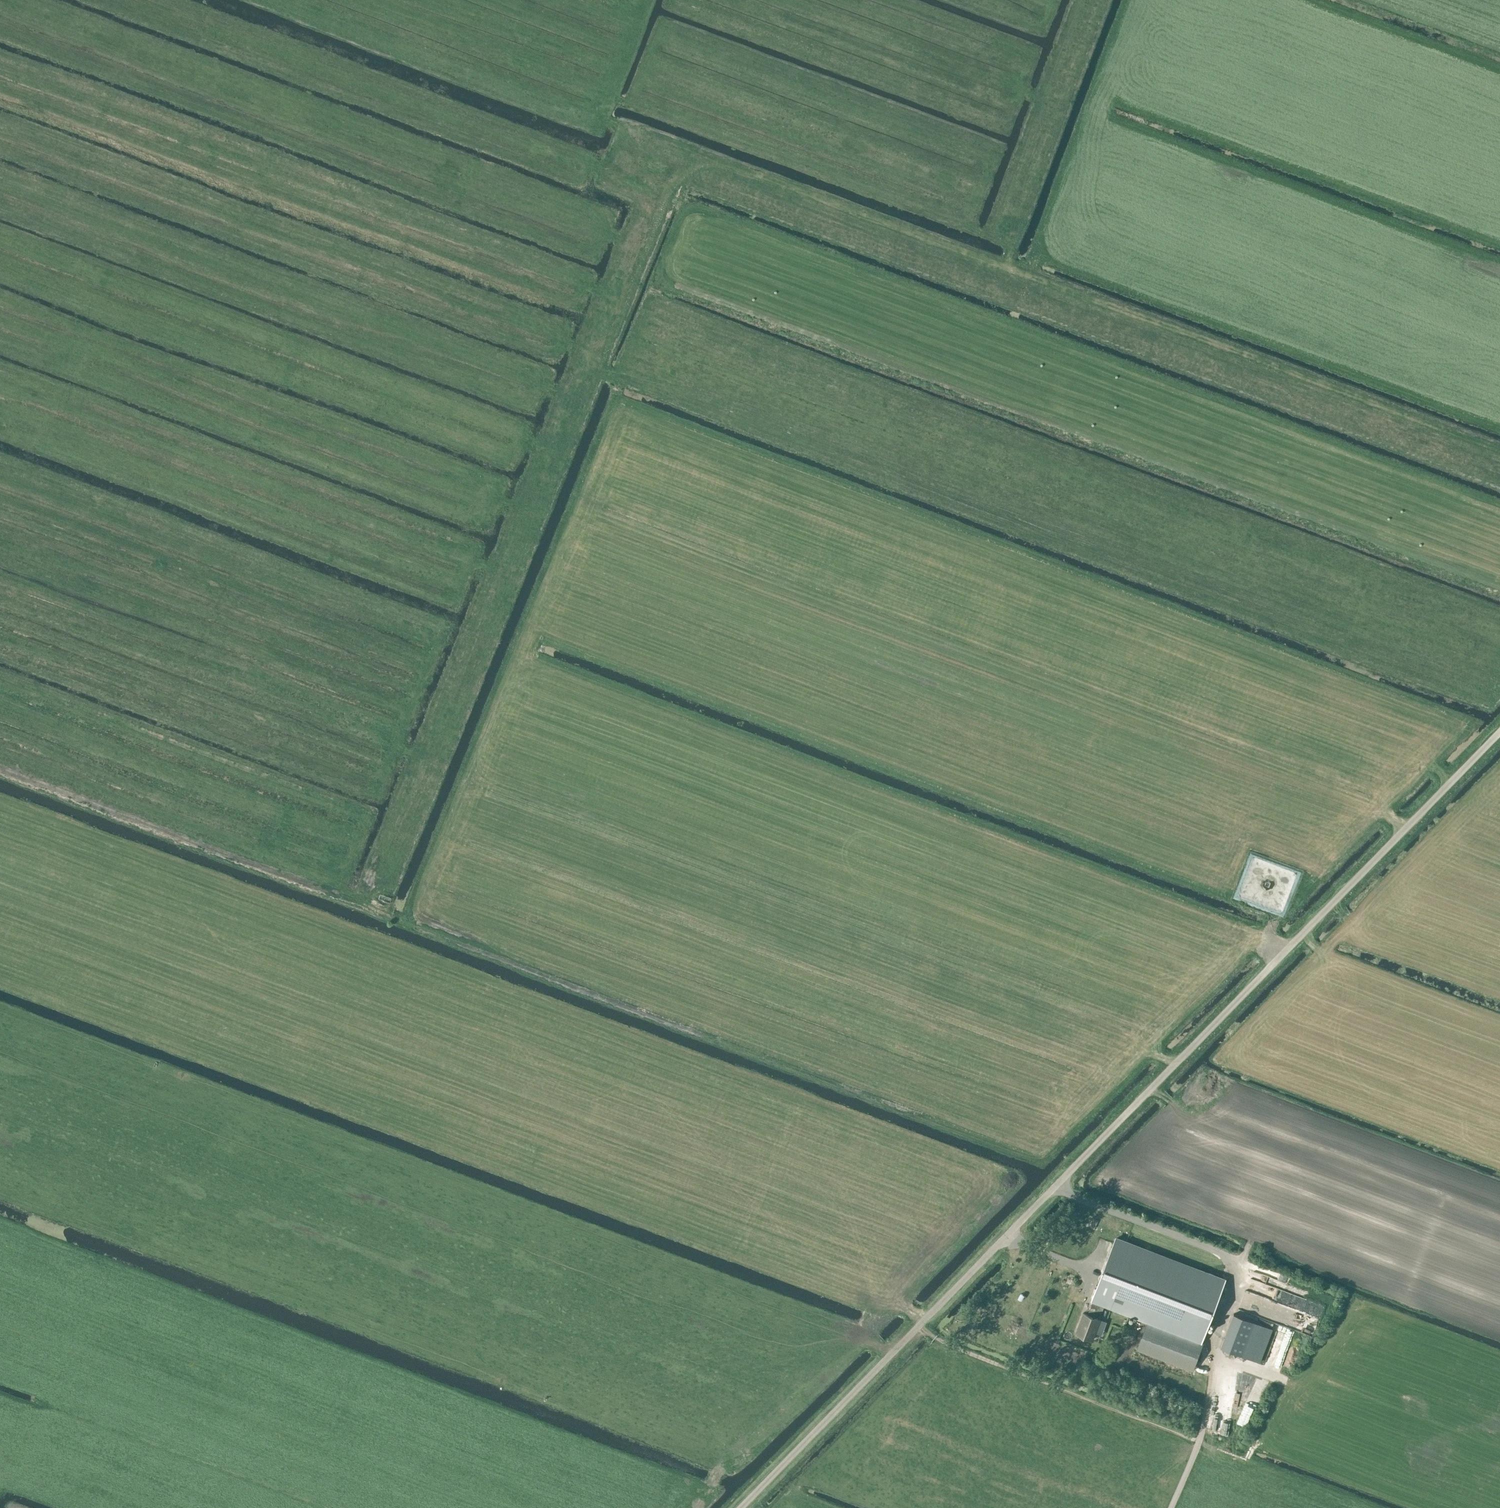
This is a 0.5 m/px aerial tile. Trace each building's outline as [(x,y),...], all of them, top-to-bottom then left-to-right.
[(1100,1318),(1105,1304),(1196,1339),(1219,1277),(1115,1238),(1093,1300),(1094,1300),(1088,1315),(1084,1313),(1077,1333),(1093,1339),(1101,1319),(1100,1318)] [(1317,1299),(1325,1302),(1328,1295),(1321,1292),(1317,1299)] [(1297,1319),(1300,1309),(1256,1298),(1245,1295),(1243,1301),(1259,1305),(1258,1309),(1297,1319)] [(1263,1343),(1269,1321),(1230,1310),(1220,1345),(1250,1353),(1248,1360),(1272,1366),(1278,1345),(1286,1347),(1289,1333),(1274,1329),(1270,1345),(1263,1343)] [(973,1331),(975,1323),(977,1323),(980,1315),(972,1313),(966,1336),(977,1339),(979,1333),(973,1331)]
